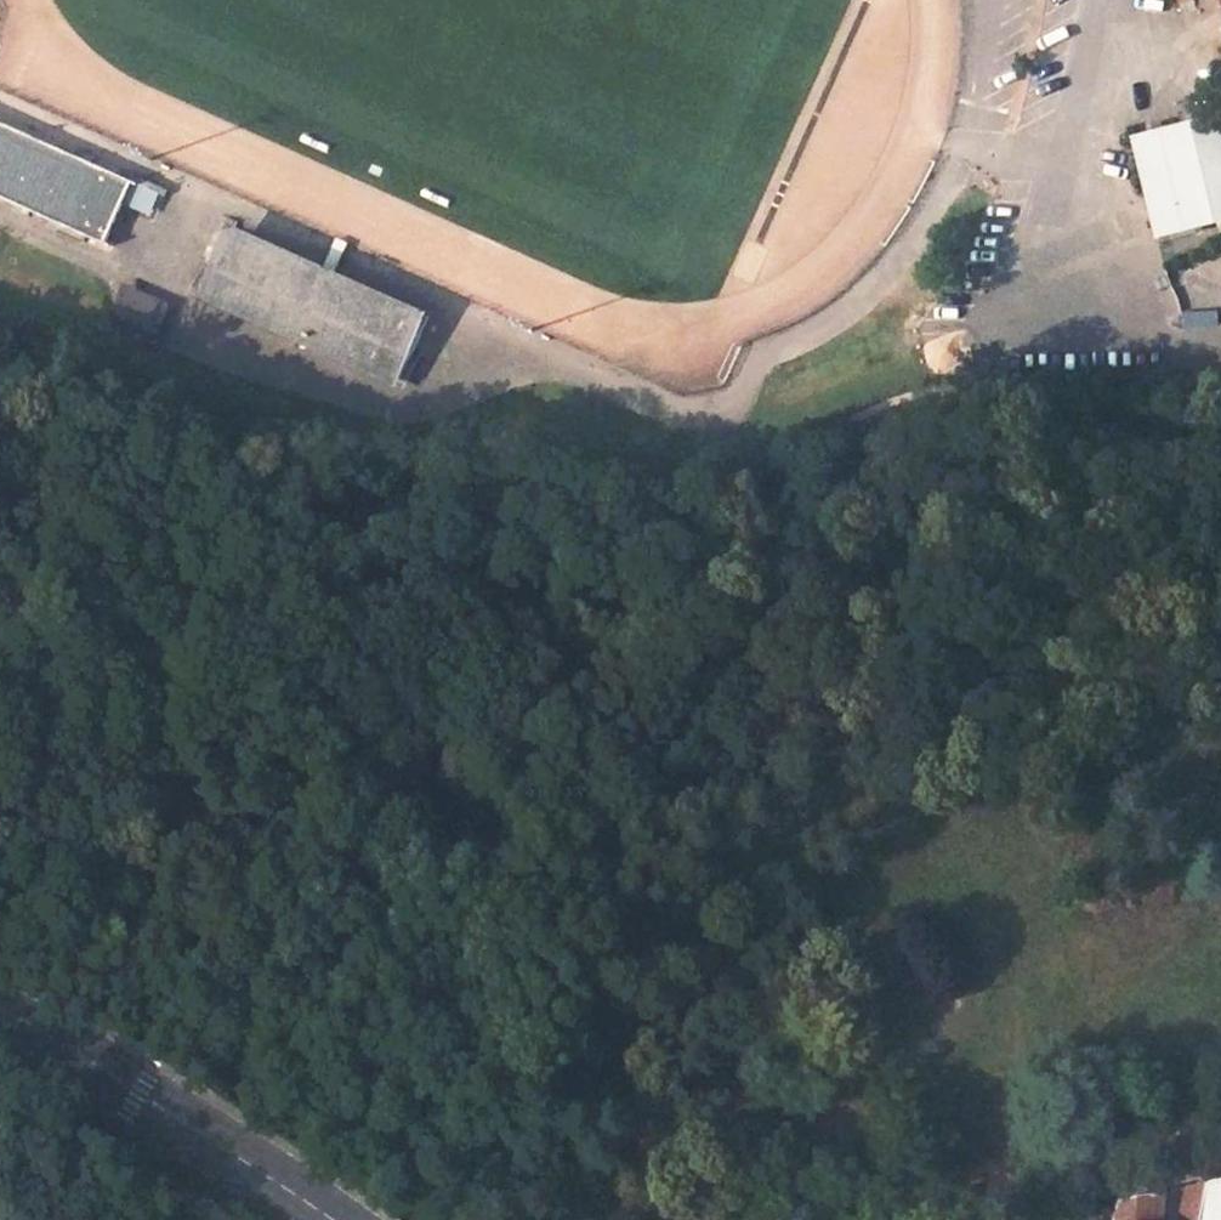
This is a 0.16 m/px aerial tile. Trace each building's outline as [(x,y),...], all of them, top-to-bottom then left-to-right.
[(1188,128),(1133,141),(1157,237),(1218,222),(1220,221),(1220,120),(1188,128)] [(0,124),(0,199),(109,247),(125,210),(136,185),(124,179),(0,124)] [(127,173),(124,179),(136,185),(125,210),(157,225),(171,192),(127,173)] [(393,385),(423,312),(222,220),(189,295),(393,385)] [(175,303),(126,282),(108,320),(157,341),(175,303)] [(248,380),(242,392),(255,396),(261,381),(249,377),(248,380)] [(1210,1181),(1203,1219),(1220,1219),(1220,1179),(1210,1181)] [(1202,1219),(1206,1198),(1210,1181),(1190,1185),(1183,1214),(1202,1219)] [(1122,1197),(1115,1219),(1164,1219),(1171,1188),(1122,1197)]
